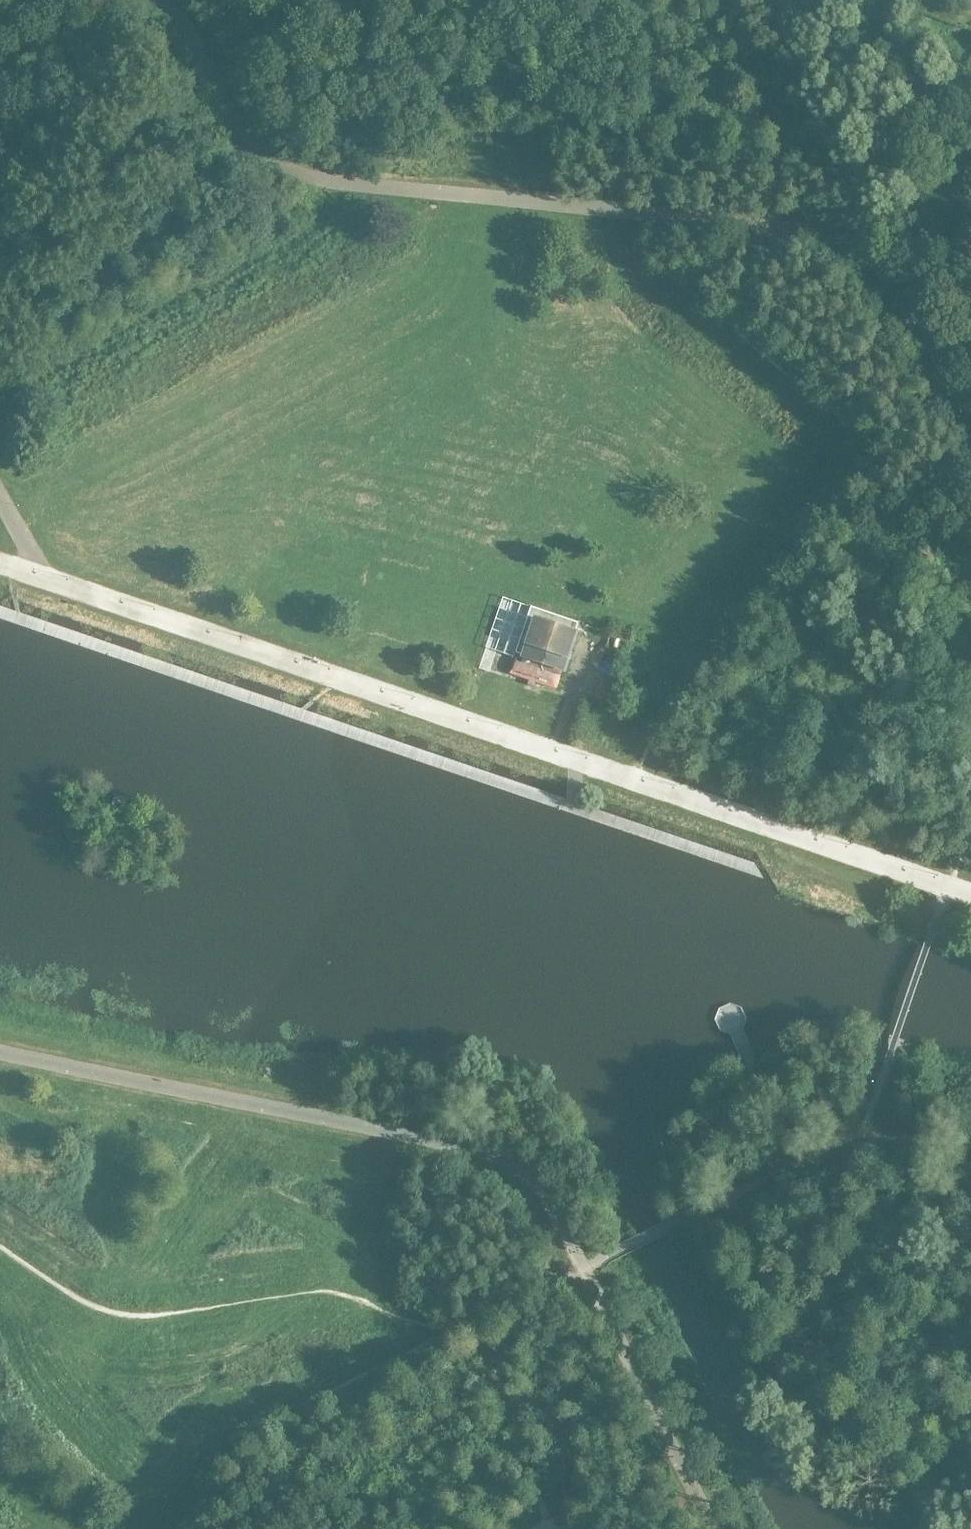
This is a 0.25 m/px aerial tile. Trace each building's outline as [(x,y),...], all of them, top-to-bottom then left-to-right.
[(575,633),(537,620),(530,643),(519,640),(519,641),(520,641),(516,653),(515,652),(515,653),(537,661),(536,663),(514,655),(508,674),(529,681),(527,686),(533,688),(535,683),(556,690),(562,672),(559,671),(560,669),(563,670),(575,633)]
